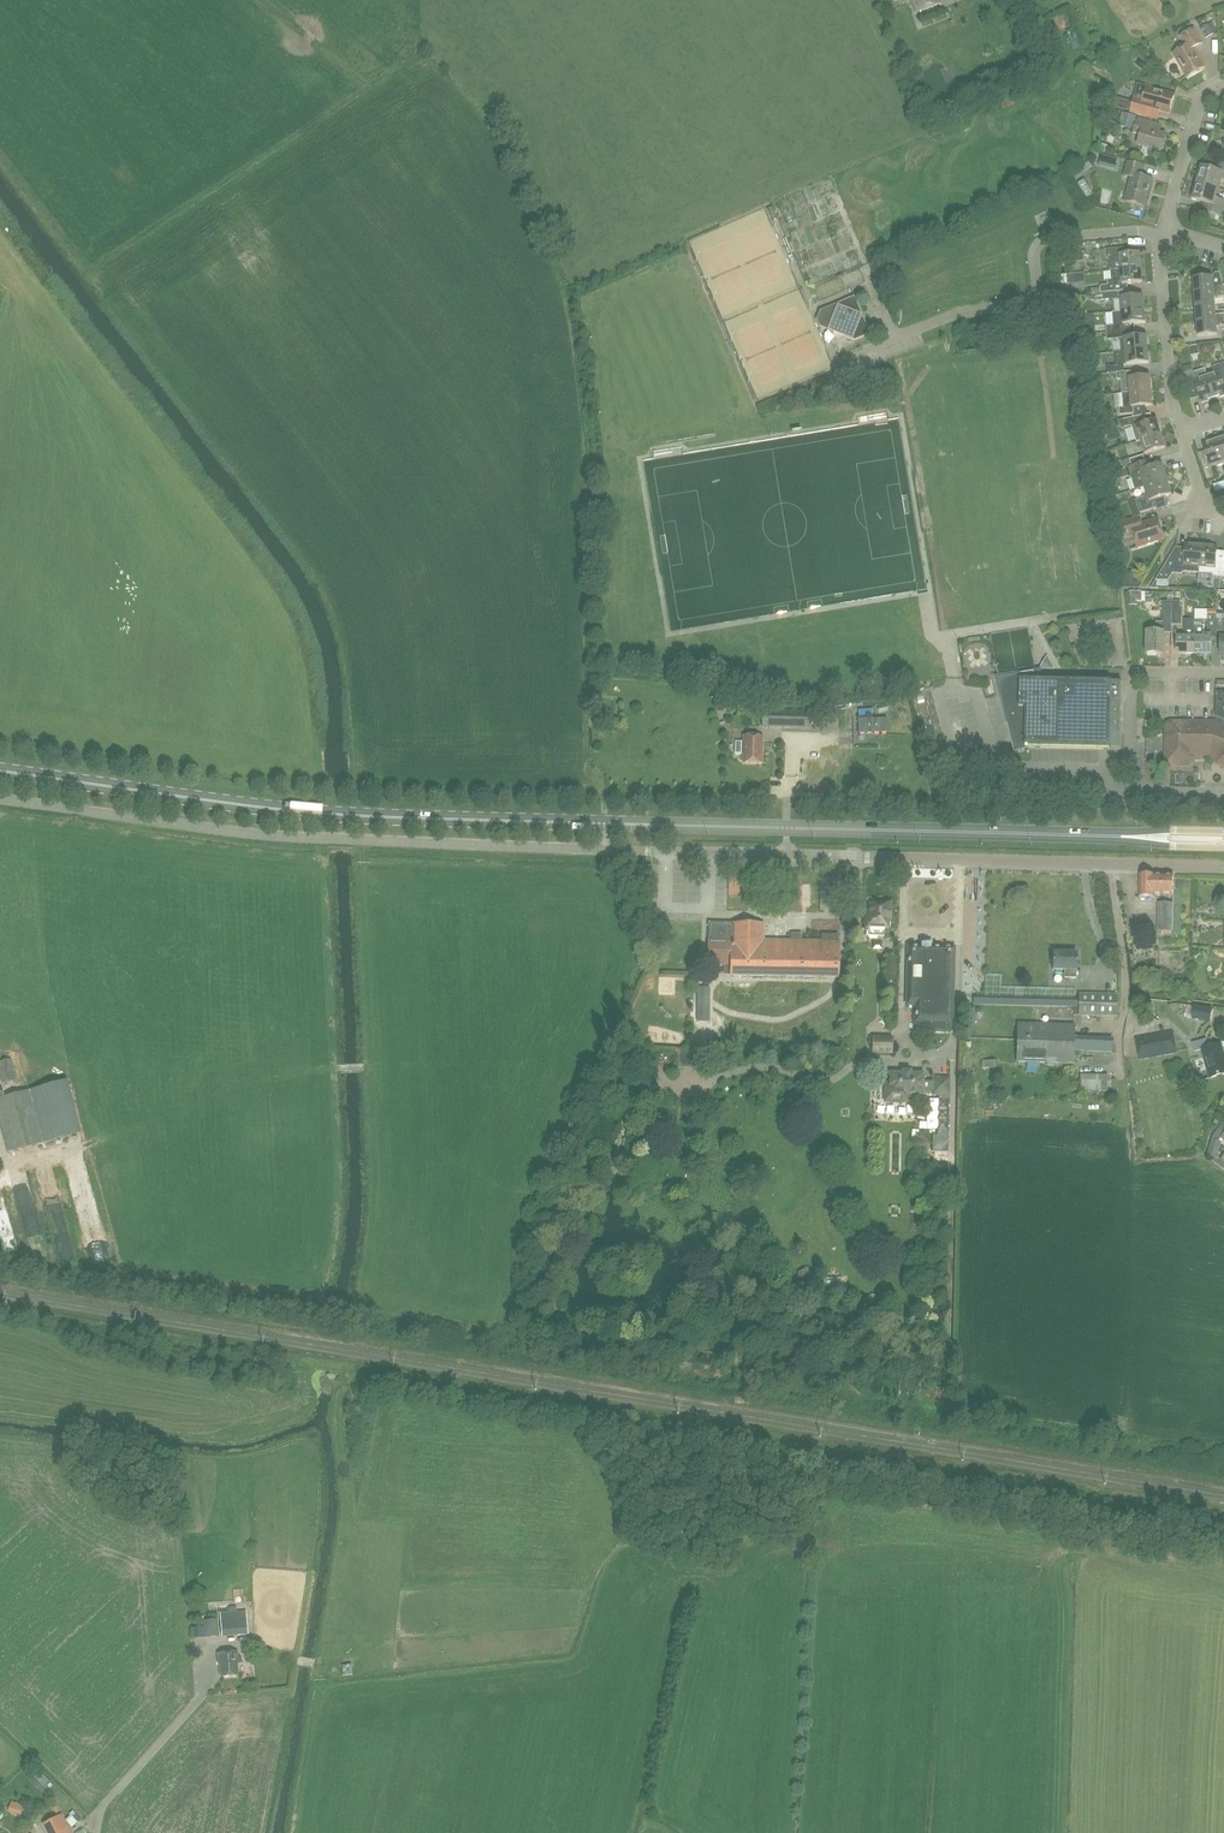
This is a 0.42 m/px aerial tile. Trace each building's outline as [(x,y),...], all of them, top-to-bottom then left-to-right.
[(917,14),(940,4),(939,0),(911,0),(917,14)] [(1193,48),(1202,43),(1195,29),(1181,37),(1186,45),(1173,54),(1187,78),(1205,67),(1193,48)] [(1152,74),(1165,65),(1157,53),(1144,62),(1152,74)] [(958,67),(946,71),(951,84),(963,80),(958,67)] [(1131,113),(1149,118),(1158,120),(1161,111),(1170,113),(1175,95),(1147,87),(1143,106),(1134,103),(1131,113)] [(1135,129),(1138,121),(1135,120),(1136,116),(1122,113),(1119,126),(1133,130),(1133,128),(1135,129)] [(1138,145),(1143,146),(1142,152),(1143,155),(1151,157),(1153,155),(1155,150),(1162,152),(1166,135),(1160,134),(1162,126),(1138,119),(1138,121),(1135,129),(1134,133),(1140,134),(1138,145)] [(1144,167),(1128,163),(1125,175),(1131,177),(1125,201),(1146,206),(1153,180),(1141,177),(1144,167)] [(1197,183),(1219,189),(1221,180),(1223,180),(1223,165),(1218,163),(1216,171),(1202,167),(1197,183)] [(1154,166),(1153,172),(1165,175),(1166,170),(1154,166)] [(1219,189),(1197,183),(1193,200),(1207,204),(1205,212),(1220,216),(1223,203),(1223,201),(1216,199),(1219,189)] [(1125,255),(1125,248),(1106,249),(1106,250),(1103,250),(1104,259),(1110,258),(1111,271),(1142,268),(1140,253),(1125,255)] [(1143,282),(1142,268),(1111,271),(1112,278),(1108,278),(1108,283),(1102,284),(1100,285),(1101,293),(1103,293),(1118,292),(1128,291),(1128,284),(1143,282)] [(1194,293),(1223,291),(1223,285),(1213,286),(1213,277),(1193,279),(1194,293)] [(1194,293),(1196,308),(1215,306),(1214,298),(1223,297),(1223,291),(1194,293)] [(1118,299),(1118,292),(1103,293),(1104,300),(1118,299)] [(860,312),(854,297),(838,303),(830,325),(833,332),(854,341),(870,334),(863,319),(861,318),(859,315),(860,312)] [(1143,297),(1132,298),(1121,299),(1122,312),(1145,310),(1143,297)] [(1215,306),(1196,308),(1197,322),(1223,320),(1223,314),(1216,315),(1215,306)] [(1146,323),(1145,310),(1122,312),(1123,325),(1146,323)] [(1197,322),(1198,337),(1217,335),(1217,327),(1223,326),(1223,320),(1197,322)] [(1122,339),(1121,332),(1107,334),(1107,340),(1120,339),(1121,353),(1148,350),(1147,337),(1122,339)] [(1149,363),(1148,350),(1121,353),(1122,365),(1111,366),(1111,364),(1105,364),(1105,371),(1104,372),(1104,374),(1108,373),(1125,372),(1124,365),(1149,363)] [(1208,377),(1215,399),(1223,396),(1223,364),(1212,368),(1215,375),(1208,377)] [(1215,399),(1208,377),(1200,380),(1198,372),(1193,374),(1192,369),(1182,372),(1191,400),(1200,397),(1202,403),(1215,399)] [(1125,372),(1108,373),(1108,380),(1117,379),(1117,380),(1121,379),(1123,394),(1151,392),(1150,377),(1144,377),(1143,370),(1125,372)] [(1152,406),(1151,392),(1123,394),(1123,401),(1124,407),(1120,408),(1120,415),(1134,414),(1133,407),(1152,406)] [(1132,426),(1135,433),(1138,442),(1141,441),(1161,434),(1157,421),(1154,422),(1150,414),(1124,419),(1126,428),(1132,426)] [(1166,447),(1161,434),(1141,441),(1145,454),(1166,447)] [(1218,440),(1203,444),(1205,451),(1198,453),(1207,481),(1215,478),(1212,468),(1223,464),(1223,459),(1218,440)] [(1130,460),(1132,467),(1142,463),(1146,462),(1144,455),(1130,460)] [(1162,465),(1156,467),(1154,459),(1142,463),(1132,467),(1126,469),(1127,469),(1124,470),(1126,476),(1128,475),(1129,477),(1132,477),(1136,489),(1145,486),(1167,480),(1162,465)] [(1172,495),(1167,480),(1145,486),(1148,494),(1144,495),(1144,497),(1137,500),(1136,499),(1132,500),(1130,505),(1134,517),(1142,515),(1140,512),(1156,507),(1157,510),(1168,507),(1165,497),(1172,495)] [(1120,525),(1124,538),(1134,535),(1138,546),(1164,538),(1159,520),(1143,525),(1141,518),(1120,525)] [(1199,572),(1202,544),(1186,542),(1184,548),(1175,547),(1172,554),(1150,588),(1157,588),(1157,586),(1168,587),(1168,580),(1173,573),(1181,573),(1184,571),(1199,572)] [(1202,544),(1199,572),(1211,573),(1214,576),(1223,577),(1223,551),(1218,551),(1218,545),(1202,544)] [(1211,573),(1199,572),(1198,582),(1213,583),(1214,576),(1211,573)] [(1129,591),(1129,605),(1137,605),(1137,602),(1142,601),(1142,591),(1129,591)] [(1164,624),(1172,624),(1172,609),(1172,601),(1172,593),(1168,593),(1167,601),(1163,601),(1163,623),(1157,623),(1156,631),(1147,631),(1146,654),(1164,654),(1164,624)] [(1181,609),(1180,609),(1181,601),(1172,601),(1172,609),(1172,624),(1181,624),(1181,609)] [(1216,613),(1216,631),(1223,631),(1223,617),(1217,617),(1217,613),(1216,613)] [(1194,654),(1195,620),(1185,620),(1184,637),(1178,637),(1178,654),(1194,654)] [(1202,626),(1202,620),(1195,620),(1194,654),(1200,658),(1202,655),(1211,655),(1212,651),(1211,651),(1212,635),(1205,635),(1205,626),(1202,626)] [(1027,627),(991,634),(997,672),(1035,665),(1027,627)] [(1048,658),(1042,667),(1049,667),(1051,665),(1048,658)] [(1036,679),(1034,671),(995,678),(1014,753),(1029,749),(1029,747),(1110,749),(1110,750),(1122,750),(1122,734),(1121,734),(1122,682),(1036,679)] [(987,677),(970,677),(970,687),(987,687),(987,677)] [(1216,691),(1215,720),(1215,722),(1213,720),(1169,720),(1169,722),(1166,722),(1165,760),(1170,760),(1170,765),(1190,765),(1190,763),(1192,761),(1195,761),(1195,756),(1209,755),(1223,762),(1223,692),(1216,691)] [(852,735),(853,709),(838,708),(837,735),(852,735)] [(762,727),(820,729),(820,712),(763,710),(762,727)] [(745,736),(744,741),(736,741),(736,753),(744,754),(744,762),(761,762),(762,736),(745,736)] [(1155,895),(1173,895),(1173,875),(1140,875),(1140,897),(1146,897),(1146,899),(1154,900),(1154,898),(1155,898),(1155,895)] [(888,929),(888,920),(891,920),(892,900),(884,900),(883,904),(870,904),(870,913),(865,913),(865,923),(866,923),(865,929),(870,929),(870,935),(883,935),(883,928),(888,929)] [(1172,932),(1173,903),(1158,902),(1157,931),(1172,932)] [(822,934),(822,941),(802,941),(802,934),(792,934),(792,943),(763,942),(764,924),(734,924),(710,924),(710,939),(709,939),(709,964),(725,965),(725,975),(731,975),(839,977),(840,935),(822,934)] [(1204,935),(1203,950),(1223,951),(1223,937),(1204,935)] [(953,971),(954,951),(954,948),(931,947),(931,944),(922,944),(922,947),(909,947),(908,974),(909,1004),(917,1003),(917,1029),(948,1030),(948,1023),(952,1023),(952,971),(953,971)] [(1064,970),(1064,977),(1076,978),(1077,953),(1053,952),(1052,969),(1064,970)] [(885,978),(894,978),(895,958),(885,957),(885,978)] [(1220,964),(1218,982),(1214,981),(1212,999),(1223,1001),(1223,965),(1220,964)] [(697,986),(697,1047),(709,1047),(710,986),(697,986)] [(1097,1017),(1098,994),(1079,993),(1079,1001),(1055,1000),(1054,997),(1053,995),(1050,994),(1047,994),(1045,994),(1042,997),(1041,1000),(974,997),(973,1004),(1073,1007),(1072,1016),(1097,1017)] [(1117,995),(1098,994),(1097,1017),(1116,1017),(1117,995)] [(1184,1017),(1193,1018),(1210,1022),(1212,1009),(1195,1006),(1195,1007),(1185,1005),(1184,1017)] [(1017,1024),(1017,1039),(1074,1041),(1074,1037),(1074,1026),(1017,1024)] [(1177,1053),(1173,1031),(1136,1038),(1140,1059),(1177,1053)] [(1112,1039),(1074,1037),(1074,1041),(1074,1051),(1112,1053),(1112,1039)] [(891,1052),(892,1039),(873,1038),(873,1052),(891,1052)] [(1205,1057),(1199,1058),(1201,1063),(1206,1061),(1211,1078),(1223,1074),(1223,1058),(1223,1056),(1223,1054),(1221,1044),(1214,1046),(1211,1038),(1193,1043),(1196,1051),(1203,1049),(1205,1057)] [(1074,1051),(1074,1041),(1017,1039),(1016,1061),(1072,1064),(1074,1051)] [(994,1056),(985,1059),(987,1065),(996,1062),(994,1056)] [(0,1062),(0,1072),(3,1082),(17,1080),(12,1059),(0,1062)] [(889,1074),(889,1088),(886,1088),(886,1101),(890,1101),(890,1100),(902,1100),(902,1101),(907,1101),(907,1094),(922,1094),(922,1091),(933,1091),(933,1095),(948,1095),(949,1080),(933,1079),(933,1083),(922,1083),(922,1074),(889,1074)] [(1108,1076),(1079,1074),(1079,1091),(1107,1092),(1108,1076)] [(35,1089),(0,1098),(0,1117),(9,1151),(68,1136),(55,1084),(35,1089)] [(1221,1138),(1223,1135),(1223,1122),(1215,1133),(1212,1137),(1212,1138),(1208,1156),(1223,1169),(1223,1155),(1220,1159),(1219,1158),(1217,1156),(1222,1141),(1219,1141),(1221,1138)] [(946,1153),(947,1136),(932,1136),(931,1153),(946,1153)] [(238,1611),(221,1612),(222,1635),(248,1634),(247,1615),(238,1616),(238,1611)] [(218,1637),(217,1621),(207,1622),(208,1637),(218,1637)] [(221,1677),(239,1676),(237,1652),(218,1653),(219,1665),(220,1665),(221,1677)] [(46,1786),(53,1780),(41,1767),(34,1773),(46,1786)] [(13,1798),(9,1806),(21,1811),(25,1803),(13,1798)] [(72,1823),(79,1820),(75,1812),(68,1815),(72,1823)] [(44,1824),(48,1832),(70,1832),(61,1815),(44,1824)]
